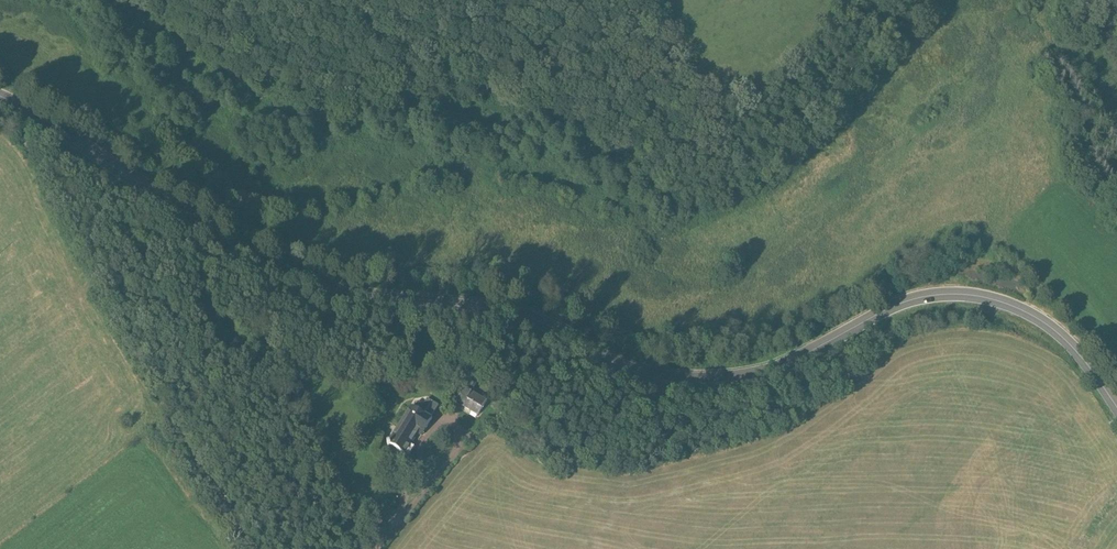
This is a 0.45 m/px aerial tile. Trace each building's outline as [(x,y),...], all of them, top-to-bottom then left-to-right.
[(462,405),(470,391),(464,387),(456,401),(462,405)] [(487,400),(470,391),(462,405),(478,414),(487,400)] [(418,400),(414,407),(430,417),(438,404),(427,397),(423,404),(418,400)] [(414,407),(412,406),(389,443),(409,456),(432,419),(430,417),(414,407)]
